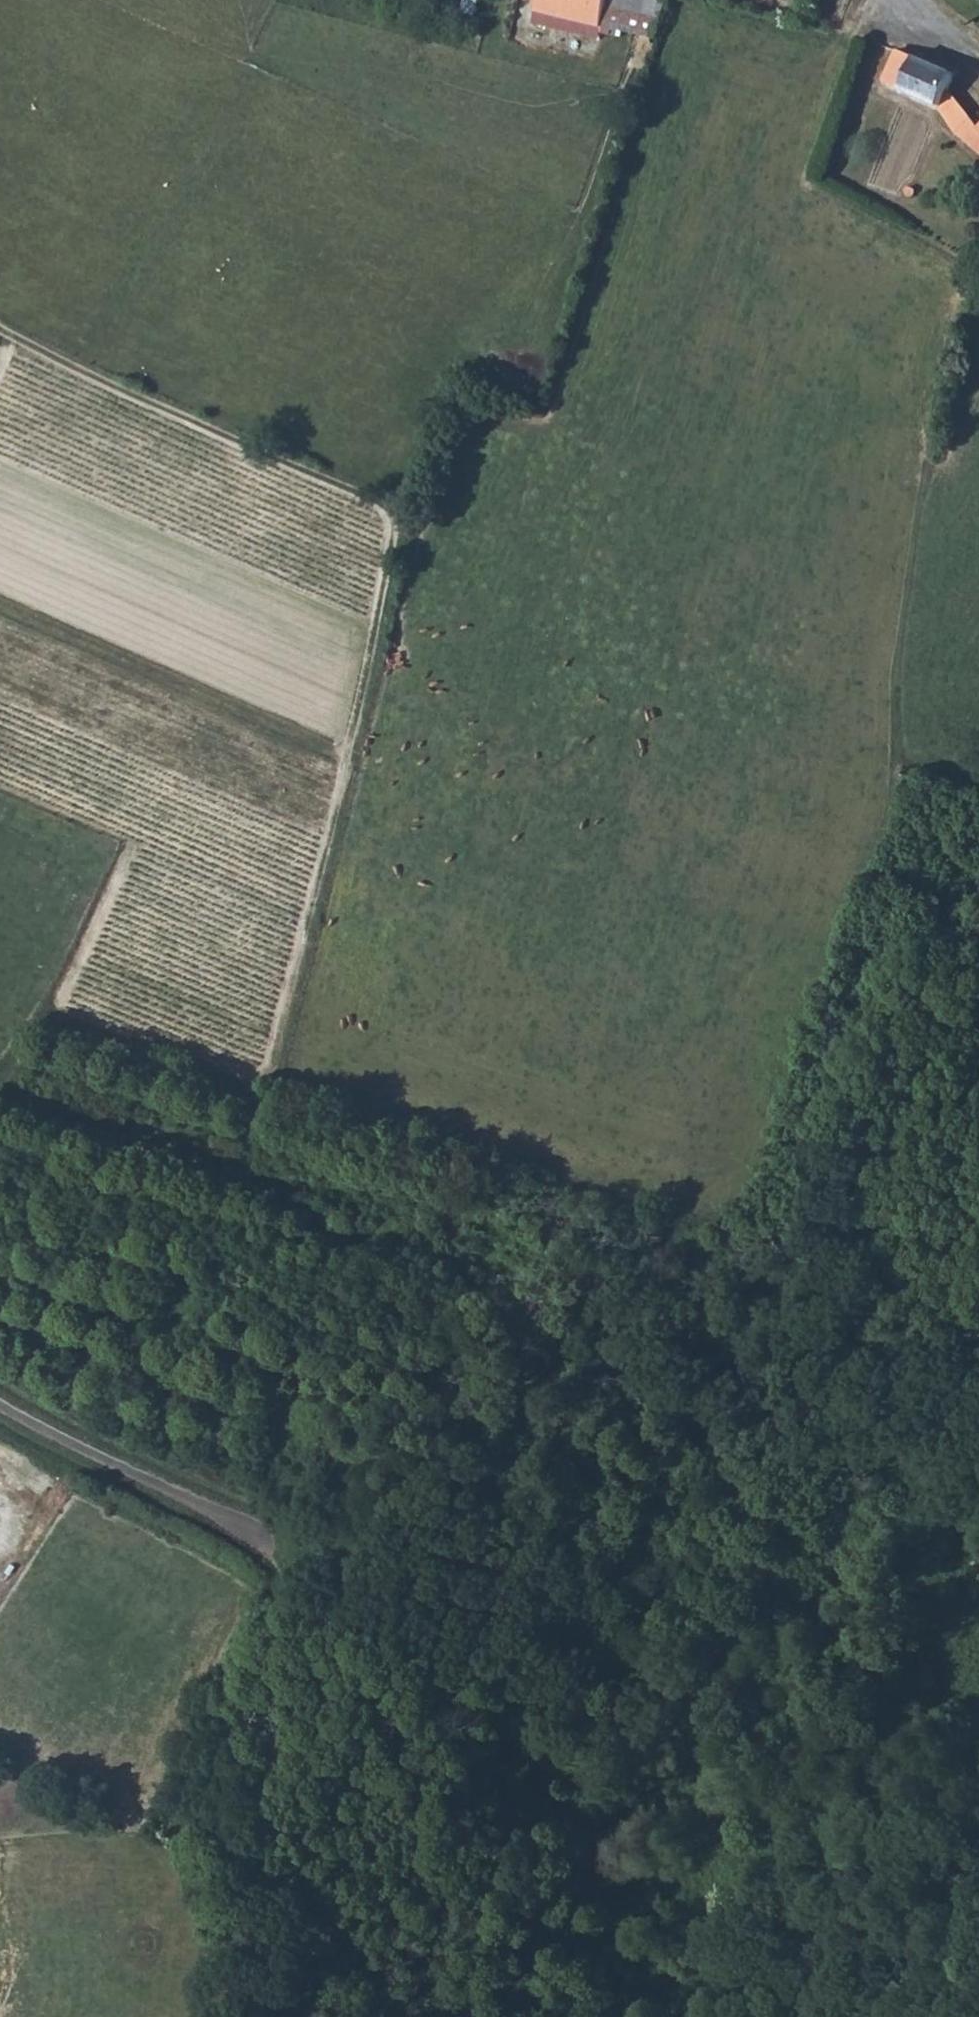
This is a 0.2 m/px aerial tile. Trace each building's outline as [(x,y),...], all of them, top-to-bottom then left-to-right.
[(530,12),(600,27),(601,22),(646,30),(648,19),(666,23),(673,0),(533,0),(530,12)] [(600,27),(530,12),(526,26),(596,40),(600,27)] [(897,52),(887,83),(942,102),(941,107),(969,134),(978,143),(978,120),(947,87),(953,72),(897,52)]
